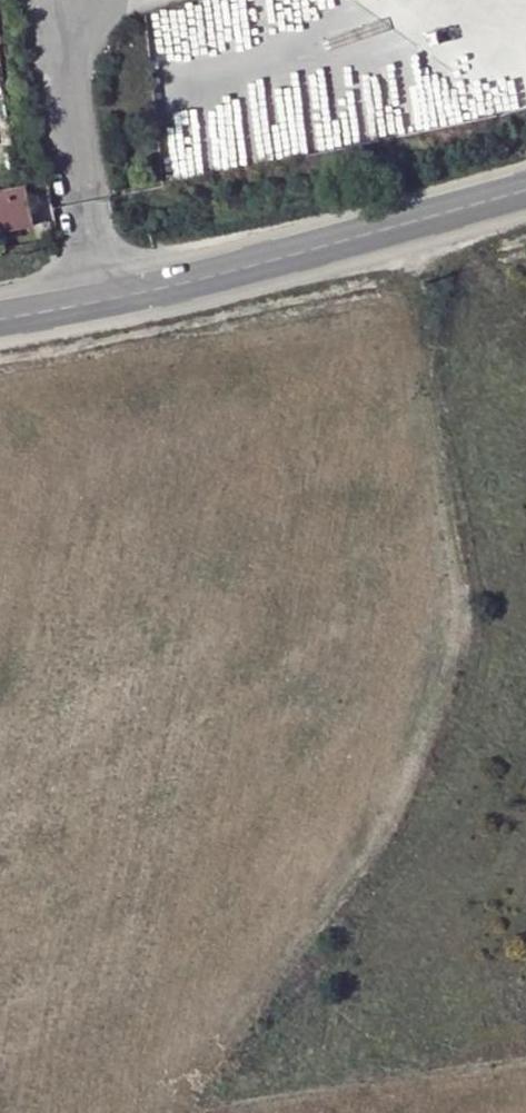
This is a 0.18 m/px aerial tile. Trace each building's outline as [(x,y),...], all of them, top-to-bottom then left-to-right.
[(0,191),(0,231),(33,225),(25,186),(0,191)]
